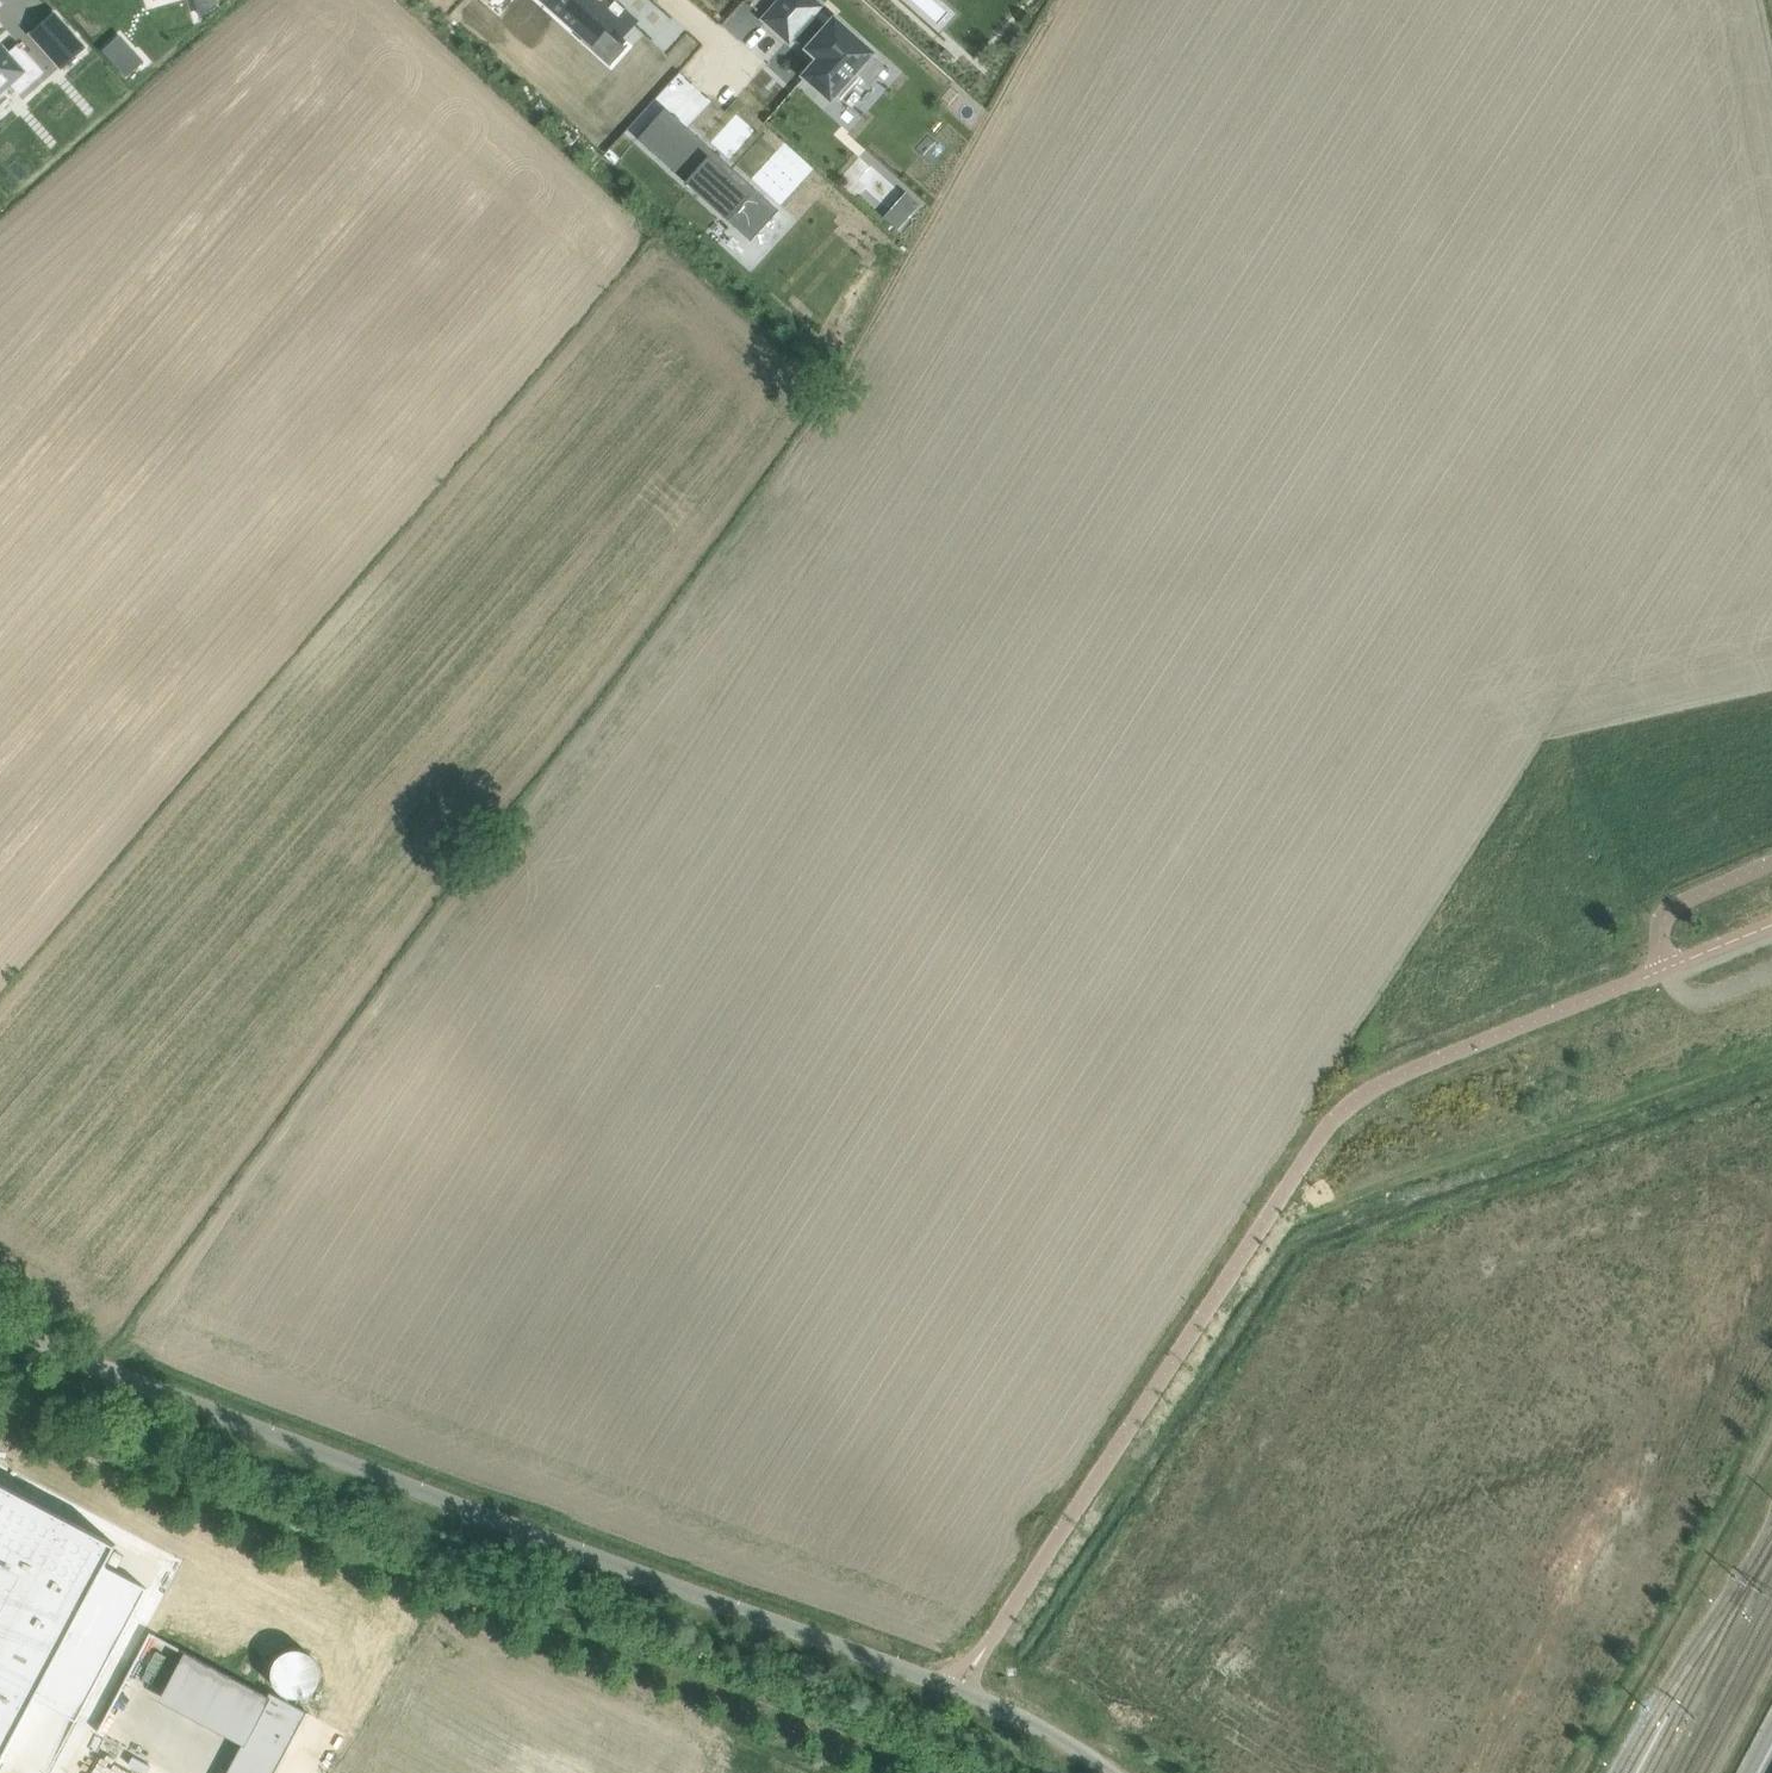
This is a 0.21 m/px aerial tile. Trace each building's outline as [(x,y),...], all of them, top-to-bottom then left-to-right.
[(201,17),(217,2),(216,0),(196,0),(201,17)] [(550,4),(564,16),(565,17),(578,29),(586,36),(594,43),(606,29),(624,45),(626,43),(628,41),(623,37),(635,22),(623,11),(625,9),(624,8),(622,11),(615,4),(617,2),(616,1),(614,3),(610,0),(546,0),(550,4)] [(764,19),(789,41),(794,36),(819,59),(811,67),(812,67),(804,76),(831,100),(835,95),(841,101),(861,77),(855,72),(873,53),(835,19),(828,27),(813,14),(821,6),(814,0),(781,0),(764,19)] [(55,12),(30,34),(62,70),(87,47),(55,12)] [(10,85),(20,95),(45,73),(19,44),(9,53),(1,44),(0,45),(0,94),(10,85)] [(648,126),(638,139),(687,184),(698,193),(749,239),(777,209),(750,185),(751,185),(687,127),(670,146),(648,126)] [(69,1633),(112,1656),(147,1589),(105,1567),(116,1545),(0,1483),(0,1763),(69,1633)] [(268,1664),(295,1698),(325,1675),(299,1641),(268,1664)] [(232,1772),(272,1772),(304,1713),(306,1714),(307,1712),(270,1692),(269,1694),(276,1698),(257,1735),(253,1733),(232,1772)]
